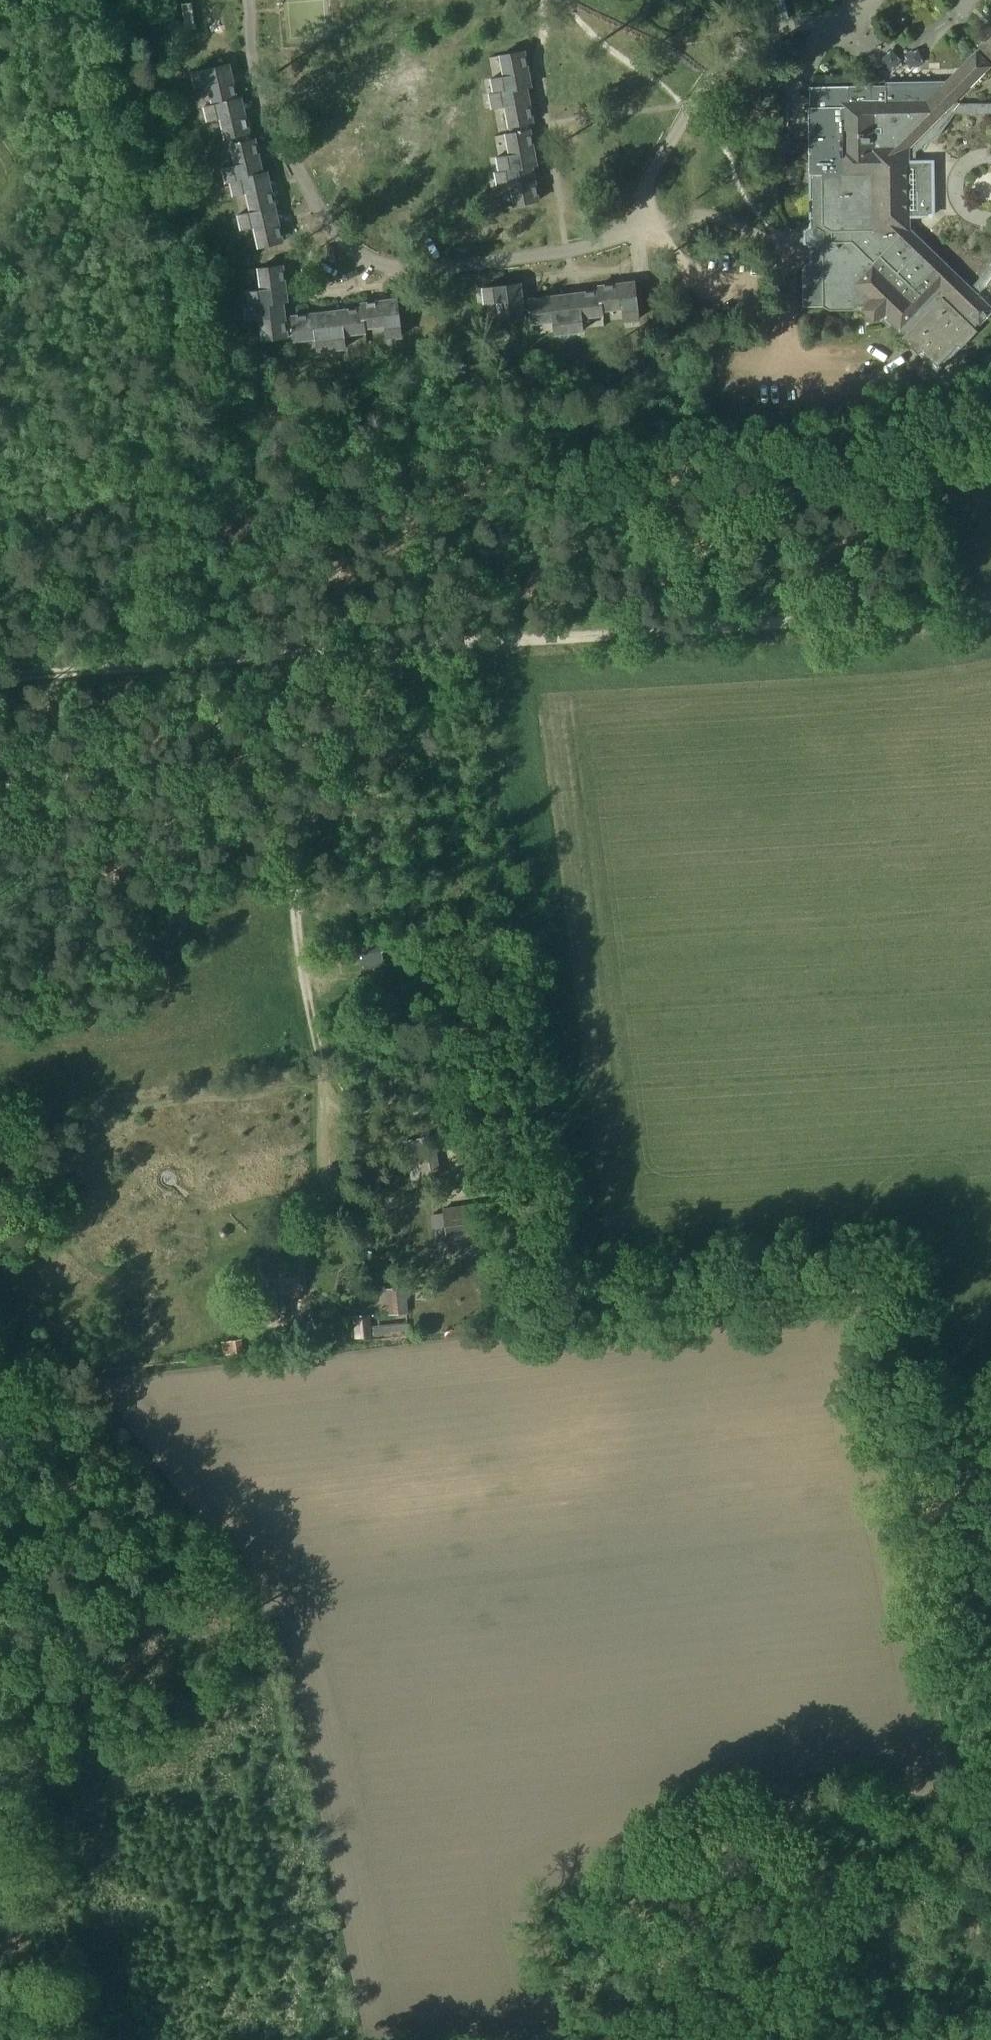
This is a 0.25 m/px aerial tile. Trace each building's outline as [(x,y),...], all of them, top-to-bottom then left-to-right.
[(977,47),(990,61),(990,33),(977,47)] [(905,59),(919,58),(918,45),(905,46),(905,59)] [(885,59),(900,62),(902,50),(888,46),(885,59)] [(990,266),(971,287),(912,230),(911,151),(990,69),(990,67),(981,57),(975,51),(925,102),(886,102),(886,86),(863,86),(810,87),(810,107),(808,107),(809,175),(822,175),(822,225),(808,232),(808,244),(822,248),(822,308),(829,312),(853,312),(858,309),(862,309),(860,312),(873,326),(884,320),(899,334),(902,332),(905,335),(902,338),(918,354),(921,351),(937,366),(957,345),(961,349),(974,333),(983,323),(990,315),(990,307),(979,296),(987,285),(990,288),(990,265),(990,266)] [(499,57),(502,76),(490,78),(492,92),(488,93),(490,109),(504,107),(507,129),(534,123),(528,90),(533,87),(527,53),(499,57)] [(231,64),(204,71),(191,73),(194,88),(207,85),(211,105),(203,106),(206,122),(219,119),(224,141),(251,135),(243,96),(237,97),(231,64)] [(782,100),(784,140),(793,139),(792,111),(804,110),(803,99),(782,100)] [(504,135),(507,155),(496,157),(498,171),(494,172),(496,188),(510,186),(513,207),(539,203),(534,170),(539,168),(532,129),(504,135)] [(229,146),(234,165),(222,167),(225,182),(230,181),(232,196),(245,194),(249,212),(236,214),(240,230),(252,228),(257,250),(283,242),(268,172),(264,173),(256,138),(229,146)] [(257,270),(260,289),(247,290),(248,305),(244,305),(246,321),(259,320),(261,343),(289,338),(286,307),(290,306),(285,265),(257,270)] [(531,326),(552,324),(554,336),(584,332),(583,321),(604,318),(604,314),(623,312),(624,322),(639,321),(638,310),(635,282),(595,286),(595,290),(527,298),(531,326)] [(522,283),(495,287),(481,288),(483,304),(496,303),(498,325),(526,321),(522,283)] [(366,331),(385,329),(386,340),(402,338),(400,327),(399,299),(360,303),(360,307),(290,316),(293,342),(316,340),(317,352),(347,350),(345,336),(366,334),(366,331)] [(358,943),(361,965),(383,962),(380,940),(358,943)] [(424,1135),(402,1140),(405,1163),(429,1159),(424,1135)] [(484,1236),(480,1206),(443,1211),(447,1241),(484,1236)] [(297,1260),(261,1262),(264,1320),(284,1319),(283,1296),(299,1295),(297,1260)] [(387,1289),(389,1314),(406,1313),(404,1288),(387,1289)] [(352,1315),(355,1337),(355,1338),(369,1336),(369,1333),(406,1329),(405,1319),(368,1323),(367,1314),(352,1315)] [(223,1353),(234,1352),(243,1351),(242,1340),(233,1341),(222,1341),(223,1353)]
